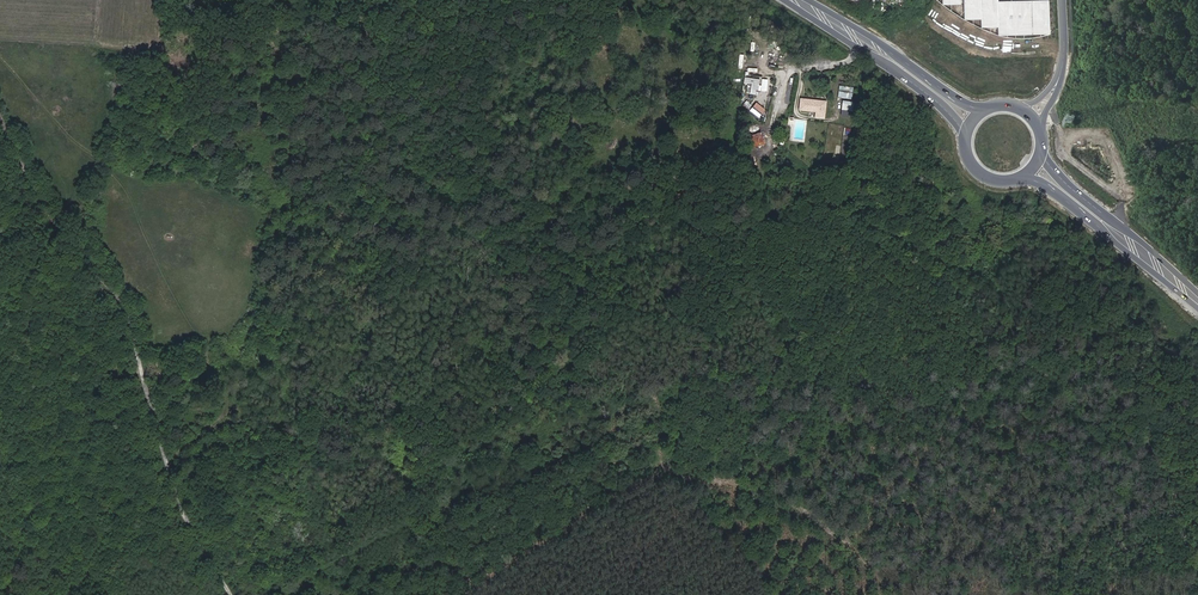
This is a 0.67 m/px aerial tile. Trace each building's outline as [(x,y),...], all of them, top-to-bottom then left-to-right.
[(1048,35),(1048,1),(998,2),(998,0),(963,0),(964,20),(981,20),(981,28),(998,27),(998,36),(1048,35)] [(750,84),(750,94),(758,95),(759,78),(744,77),(743,84),(750,84)] [(838,97),(852,98),(853,86),(839,85),(838,97)] [(800,110),(824,113),(825,103),(801,100),(800,110)] [(842,100),(841,110),(853,111),(854,101),(842,100)] [(753,107),(749,112),(758,118),(762,113),(753,107)] [(752,148),(765,144),(761,132),(748,135),(752,148)]
